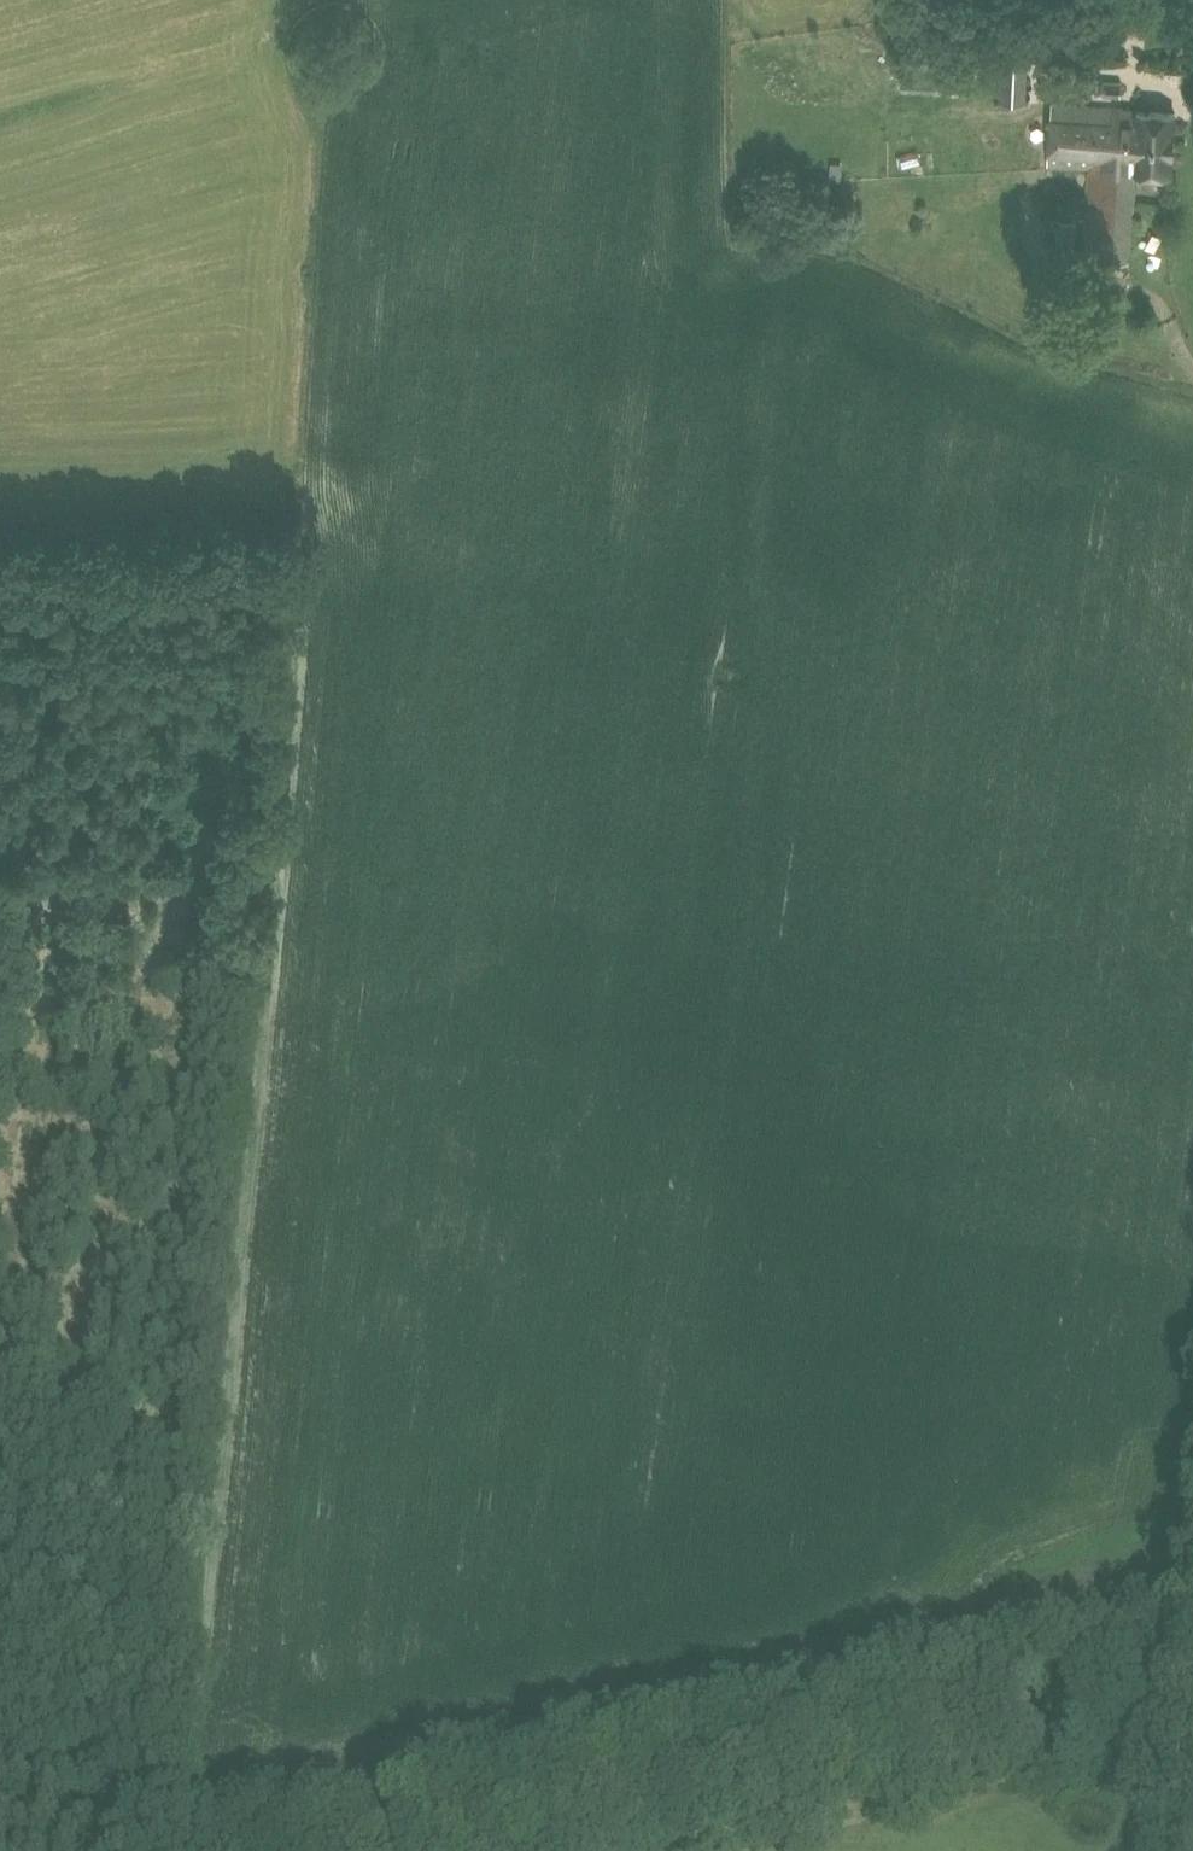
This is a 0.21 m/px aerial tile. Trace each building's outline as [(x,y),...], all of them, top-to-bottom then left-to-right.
[(1002,61),(1001,100),(1027,102),(1028,64),(1026,64),(1026,43),(996,42),(995,60),(1002,61)] [(1103,80),(1103,92),(1102,96),(1121,96),(1122,82),(1103,80)] [(1052,162),(1090,165),(1083,254),(1130,258),(1136,169),(1139,137),(1121,135),(1123,109),(1056,104),(1052,162)] [(1177,112),(1123,109),(1121,135),(1139,137),(1136,169),(1173,172),(1177,112)] [(1057,247),(1076,248),(1076,221),(1060,219),(1057,247)]
